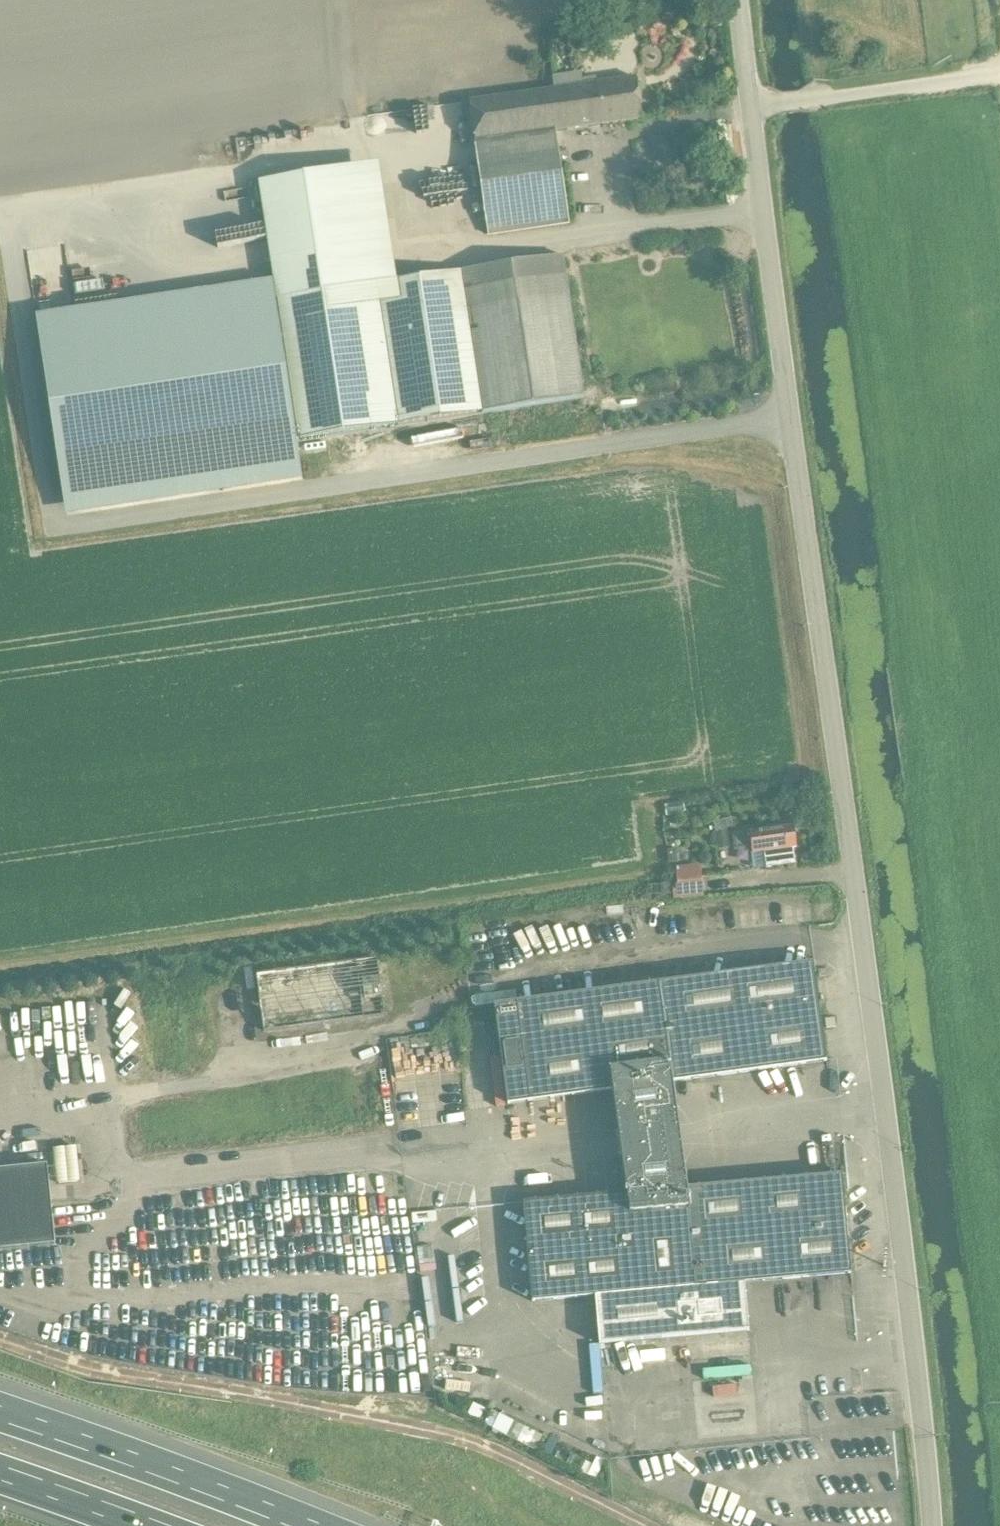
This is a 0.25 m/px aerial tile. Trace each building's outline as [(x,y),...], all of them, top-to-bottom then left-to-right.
[(469,101),(475,143),(488,235),(569,223),(556,132),(643,120),(637,78),(469,101)] [(563,256),(397,281),(377,165),(259,182),(283,338),(298,440),(399,424),(584,397),(563,256)] [(233,288),(38,322),(67,514),(302,481),(271,282),(233,288)] [(729,845),(727,829),(726,821),(713,822),(714,831),(717,847),(729,845)] [(794,848),(796,848),(793,827),(733,835),(735,849),(754,847),(754,853),(766,852),(768,868),(796,864),(794,848)] [(673,899),(703,896),(701,865),(676,867),(677,883),(663,884),(664,896),(673,895),(673,899)] [(265,1032),(383,1016),(375,959),(257,975),(265,1032)] [(748,1332),(744,1284),(850,1275),(843,1189),(842,1175),(687,1189),(672,1083),(827,1062),(813,962),(494,1006),(507,1105),(612,1091),(626,1194),(523,1203),(532,1302),(595,1297),(599,1345),(748,1332)] [(55,1245),(47,1165),(0,1170),(0,1250),(55,1245)]
